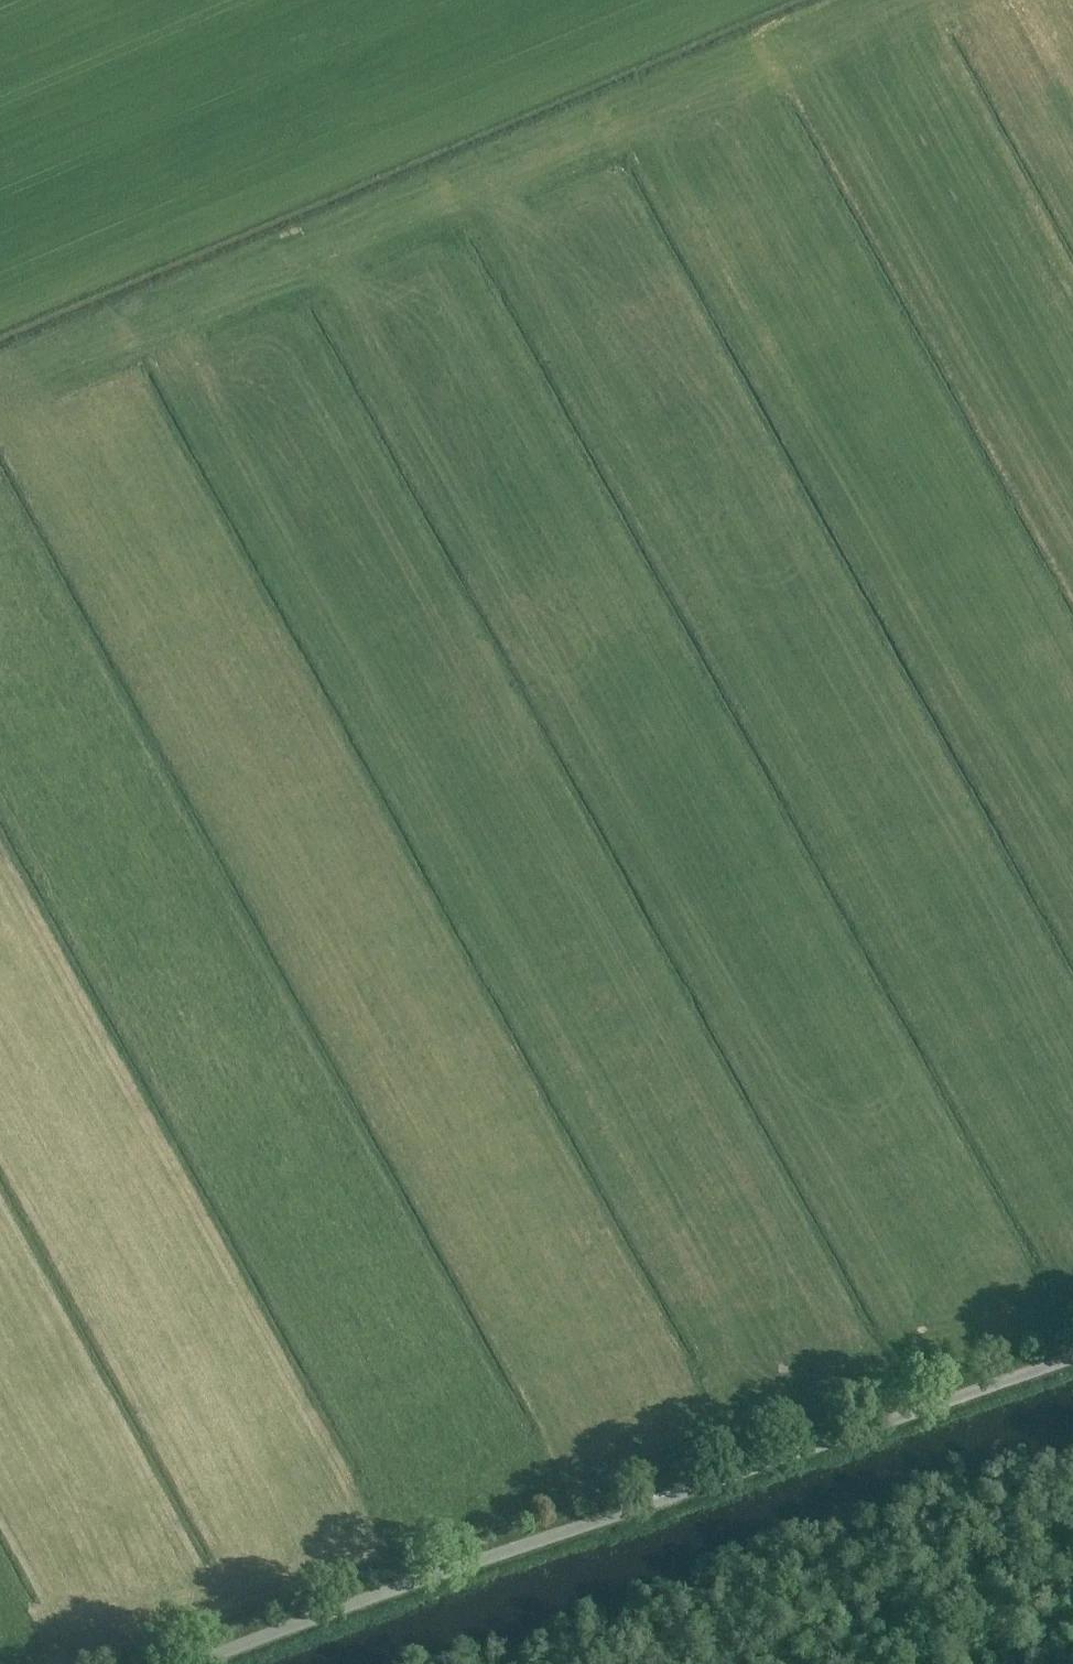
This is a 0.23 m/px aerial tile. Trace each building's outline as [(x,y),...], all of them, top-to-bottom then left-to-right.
[(959,1392),(975,1383),(969,1371),(952,1381),(959,1392)]
